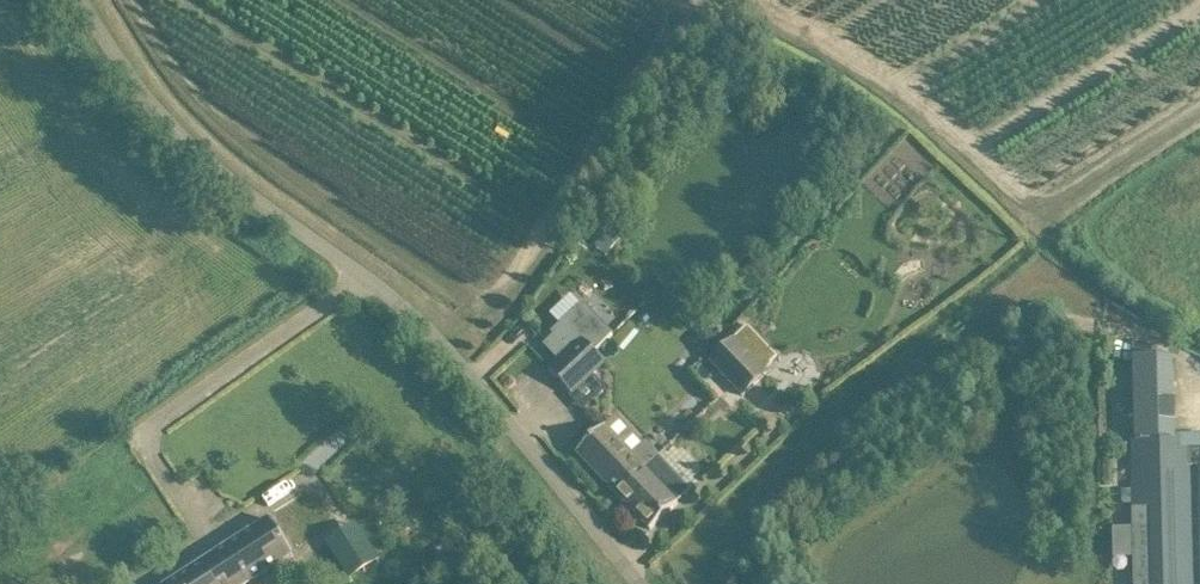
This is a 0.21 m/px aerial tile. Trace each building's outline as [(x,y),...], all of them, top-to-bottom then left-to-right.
[(612,229),(600,241),(610,251),(622,238),(612,229)] [(612,334),(583,304),(553,333),(556,335),(545,345),(560,360),(582,339),(593,351),(612,334)] [(768,374),(767,372),(758,364),(773,350),(748,325),(734,339),(709,363),(743,398),(768,374)] [(707,329),(693,342),(706,355),(720,342),(707,329)] [(549,370),(572,395),(605,363),(593,351),(582,339),(560,360),(549,370)] [(1145,341),(1145,353),(1172,354),(1173,342),(1145,341)] [(1176,448),(1174,382),(1174,365),(1173,356),(1150,357),(1134,358),(1134,366),(1135,383),(1136,449),(1132,449),(1136,583),(1193,583),(1190,466),(1198,465),(1199,537),(1199,448),(1176,448)] [(632,454),(618,439),(606,428),(578,454),(590,466),(617,495),(659,455),(646,441),(644,443),(632,454)] [(652,531),(693,491),(659,455),(617,495),(652,531)] [(218,583),(249,583),(273,568),(293,555),(269,519),(204,562),(218,583)] [(1070,521),(1052,521),(1052,540),(1069,540),(1070,521)] [(204,562),(169,583),(218,583),(204,562)]
